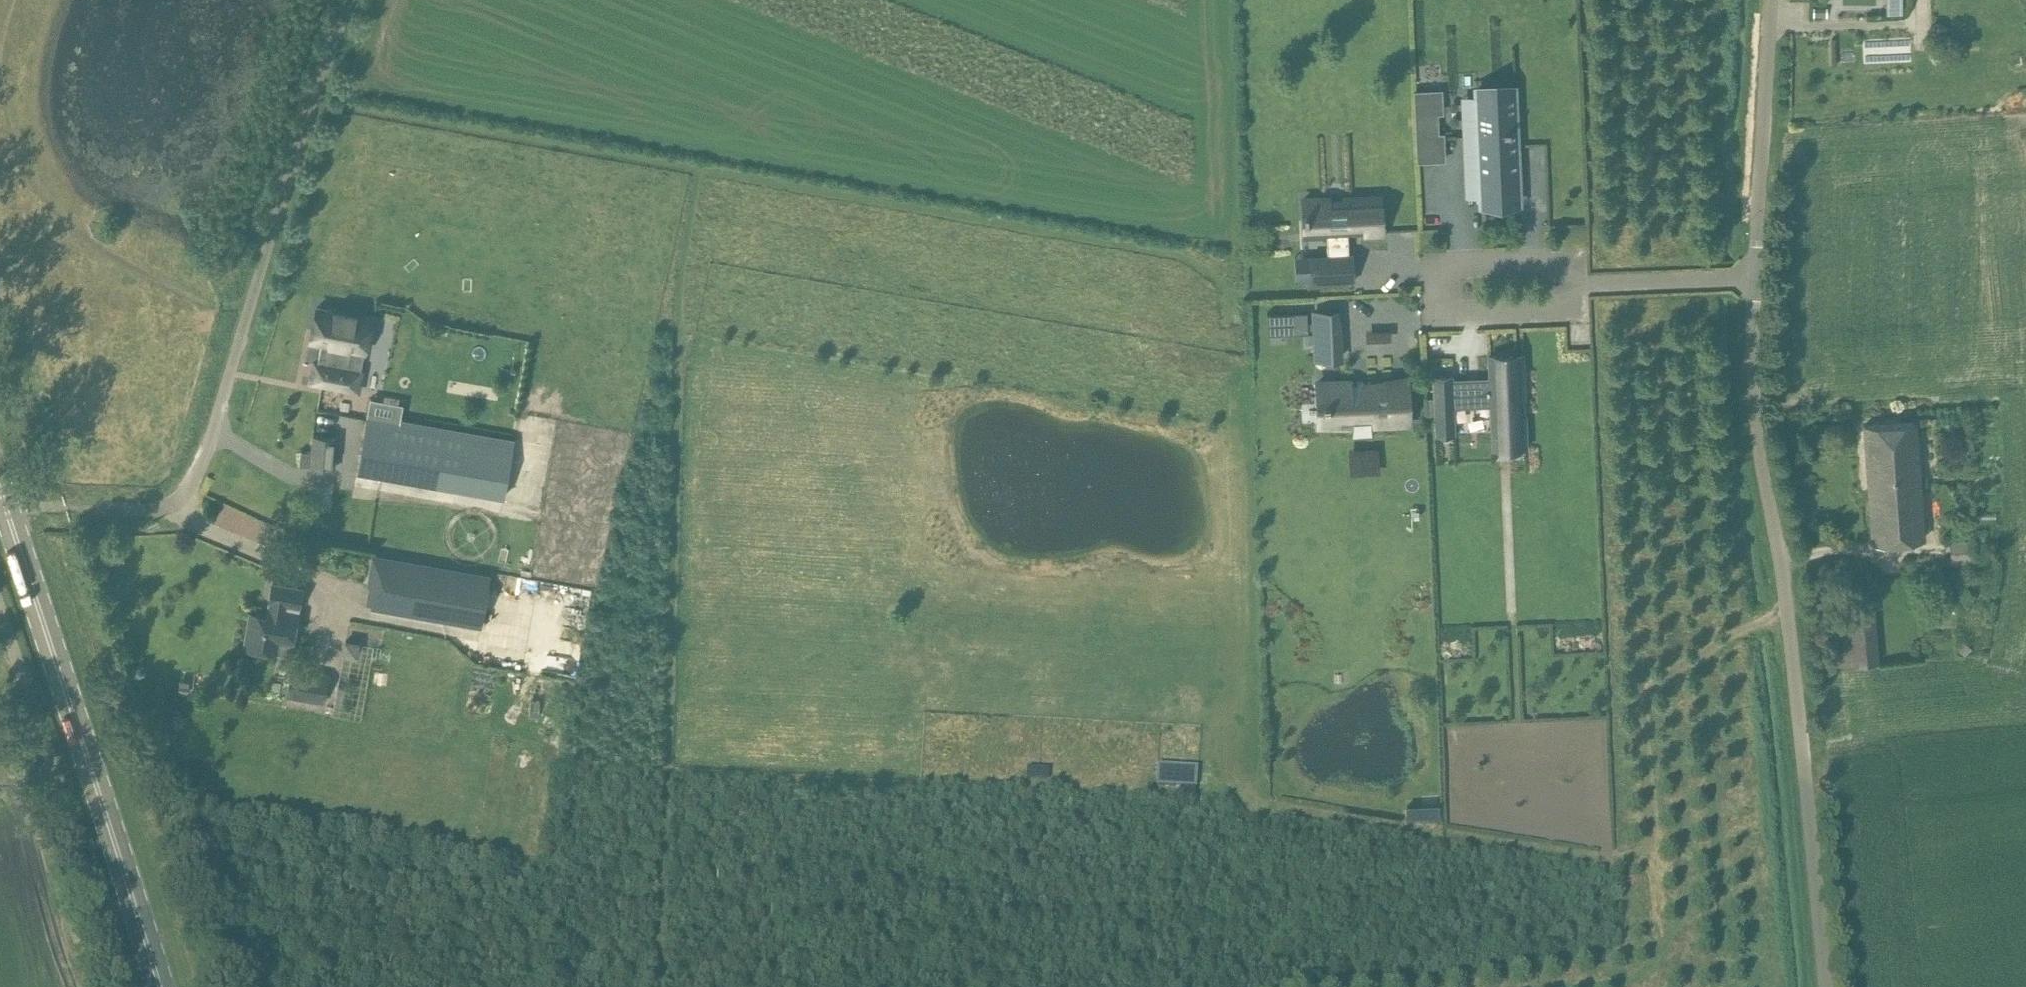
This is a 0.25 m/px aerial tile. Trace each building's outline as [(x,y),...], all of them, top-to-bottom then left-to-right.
[(1902,0),(1886,0),(1885,12),(1902,12),(1902,0)] [(1485,190),(1486,202),(1520,200),(1515,87),(1479,89),(1482,132),(1466,133),(1470,191),(1485,190)] [(1415,90),(1414,90),(1417,160),(1418,160),(1418,159),(1443,158),(1443,159),(1444,158),(1443,134),(1437,134),(1435,90),(1434,90),(1415,91),(1415,90)] [(1330,266),(1313,267),(1314,283),(1356,281),(1355,253),(1352,253),(1351,231),(1367,231),(1367,233),(1384,232),(1382,195),(1346,197),(1346,199),(1332,200),(1332,197),(1306,199),(1307,220),(1323,219),(1323,232),(1329,232),(1330,266)] [(312,330),(310,338),(314,339),(322,341),(319,356),(318,361),(315,361),(311,380),(358,389),(362,370),(361,370),(349,367),(353,347),(365,349),(366,349),(367,341),(369,341),(374,315),(330,306),(329,309),(317,307),(312,330)] [(1337,309),(1315,310),(1316,332),(1338,331),(1337,309)] [(1488,356),(1489,380),(1458,381),(1458,386),(1453,386),(1453,376),(1433,377),(1434,396),(1426,396),(1427,413),(1435,412),(1435,432),(1455,431),(1454,402),(1497,401),(1499,446),(1527,444),(1526,412),(1519,413),(1518,398),(1516,354),(1488,356)] [(1353,381),(1325,383),(1325,384),(1326,400),(1324,400),(1324,406),(1326,406),(1327,425),(1352,423),(1352,417),(1371,416),(1371,422),(1388,422),(1388,421),(1409,420),(1409,410),(1408,378),(1388,379),(1389,385),(1371,385),(1371,381),(1353,382),(1353,381)] [(368,414),(358,472),(464,490),(475,434),(368,414)] [(1873,542),(1893,540),(1924,538),(1915,421),(1884,423),(1864,424),(1873,542)] [(301,464),(335,467),(338,437),(314,435),(312,451),(302,451),(301,464)] [(1952,563),(1978,561),(1976,537),(1950,539),(1952,563)] [(491,574),(372,553),(367,583),(375,584),(371,606),(481,626),(491,574)] [(250,612),(244,645),(291,654),(303,587),(273,582),(267,615),(250,612)] [(1874,601),(1827,604),(1831,663),(1878,660),(1874,601)] [(1963,639),(1957,646),(1964,653),(1971,646),(1963,639)] [(357,656),(359,642),(345,640),(343,654),(357,656)] [(330,673),(292,666),(287,697),(325,703),(330,673)] [(1157,763),(1156,784),(1197,785),(1198,764),(1157,763)] [(1423,800),(1407,801),(1408,821),(1424,820),(1423,800)]
